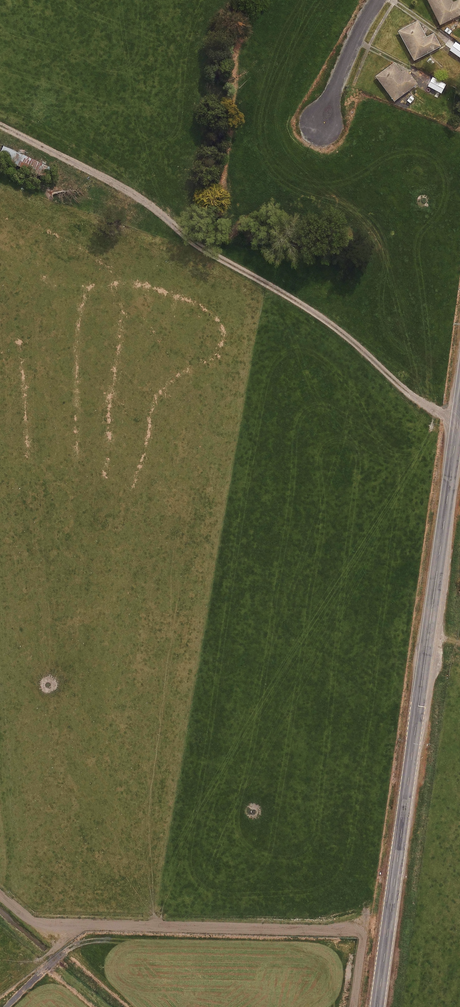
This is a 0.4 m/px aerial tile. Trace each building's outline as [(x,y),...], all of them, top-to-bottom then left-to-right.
[(440,25),(459,15),(459,0),(457,0),(453,2),(452,0),(428,0),(440,25)] [(418,21),(398,31),(414,61),(441,46),(434,33),(427,37),(418,21)] [(459,58),(459,45),(456,41),(453,45),(450,50),(459,58)] [(376,76),(394,101),(418,84),(407,70),(403,73),(395,62),(376,76)] [(431,81),(428,86),(442,94),(446,84),(433,77),(431,81)]
